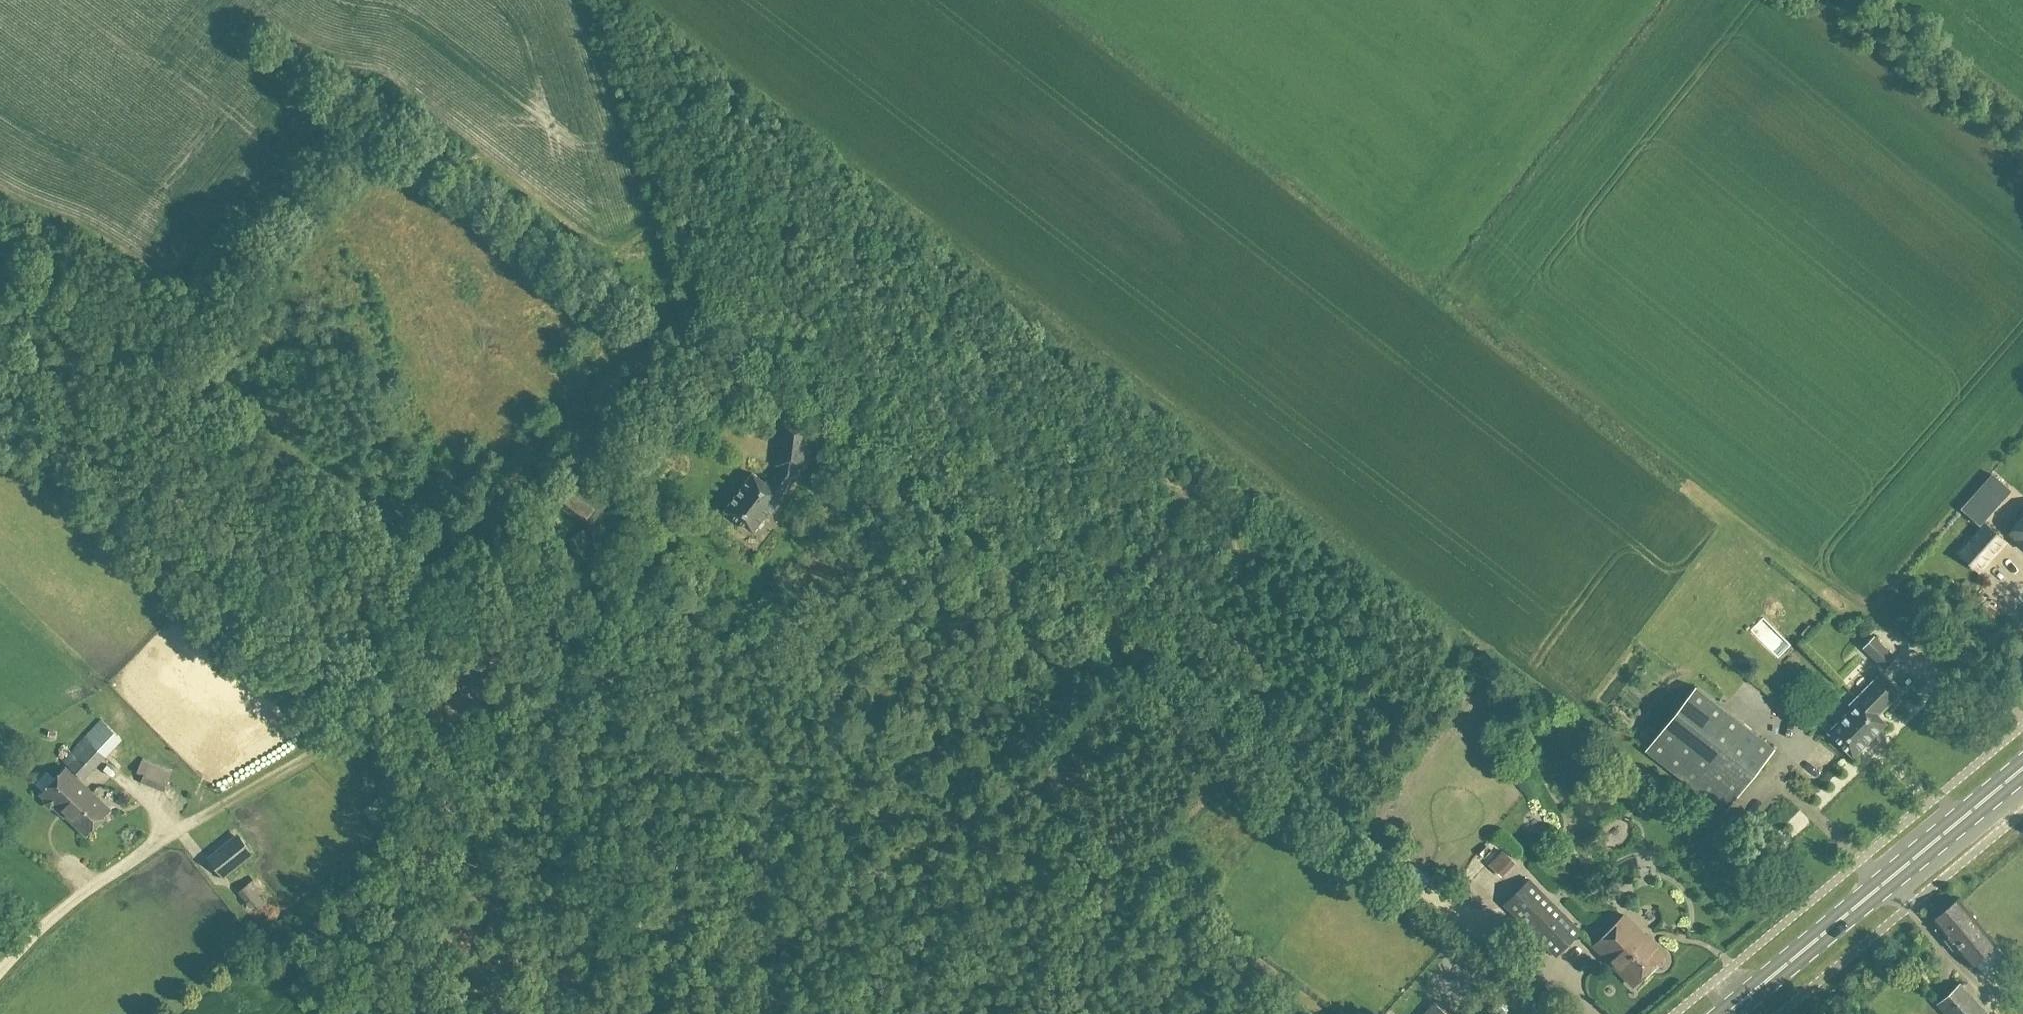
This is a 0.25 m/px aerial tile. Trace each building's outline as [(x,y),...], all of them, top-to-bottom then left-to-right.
[(804,468),(808,440),(809,428),(782,425),(777,464),(782,465),(781,469),(779,469),(770,482),(766,479),(765,482),(753,473),(725,510),(753,531),(769,509),(773,512),(786,495),(784,493),(797,476),(798,467),(804,468)] [(605,506),(571,481),(556,502),(590,527),(605,506)] [(2013,532),(2022,541),(2022,520),(2013,532)] [(1986,523),(1961,552),(1981,569),(2005,540),(1986,523)] [(595,551),(584,530),(562,541),(574,563),(595,551)] [(1896,657),(1882,643),(1872,633),(1862,643),(1886,667),(1896,657)] [(1859,695),(1879,715),(1901,692),(1881,672),(1859,695)] [(1774,748),(1695,686),(1645,750),(1725,812),(1726,812),(1775,748),(1774,747),(1774,748)] [(1879,715),(1859,695),(1849,705),(1851,708),(1850,709),(1829,731),(1829,730),(1827,732),(1829,733),(1852,756),(1853,757),(1854,756),(1886,724),(1887,723),(1886,722),(1879,715)] [(108,719),(92,737),(109,753),(125,735),(108,719)] [(91,743),(69,766),(84,780),(106,756),(91,743)] [(59,812),(61,810),(87,835),(110,810),(66,768),(41,794),(45,799),(45,803),(50,807),(54,807),(59,812)] [(1798,837),(1816,824),(1809,814),(1791,827),(1798,837)] [(241,839),(212,862),(223,876),(253,853),(241,839)] [(1519,862),(1506,849),(1492,863),(1505,876),(1519,862)] [(1530,879),(1504,904),(1555,955),(1556,956),(1582,930),(1581,929),(1580,930),(1530,879)] [(237,890),(253,911),(265,902),(249,882),(237,890)] [(1971,966),(1997,944),(1961,902),(1935,924),(1971,966)] [(1633,985),(1664,955),(1625,915),(1594,945),(1633,985)] [(1959,983),(1935,1004),(1944,1013),(1989,1013),(1959,983)] [(1422,1013),(1448,1013),(1434,1001),(1422,1013)]
